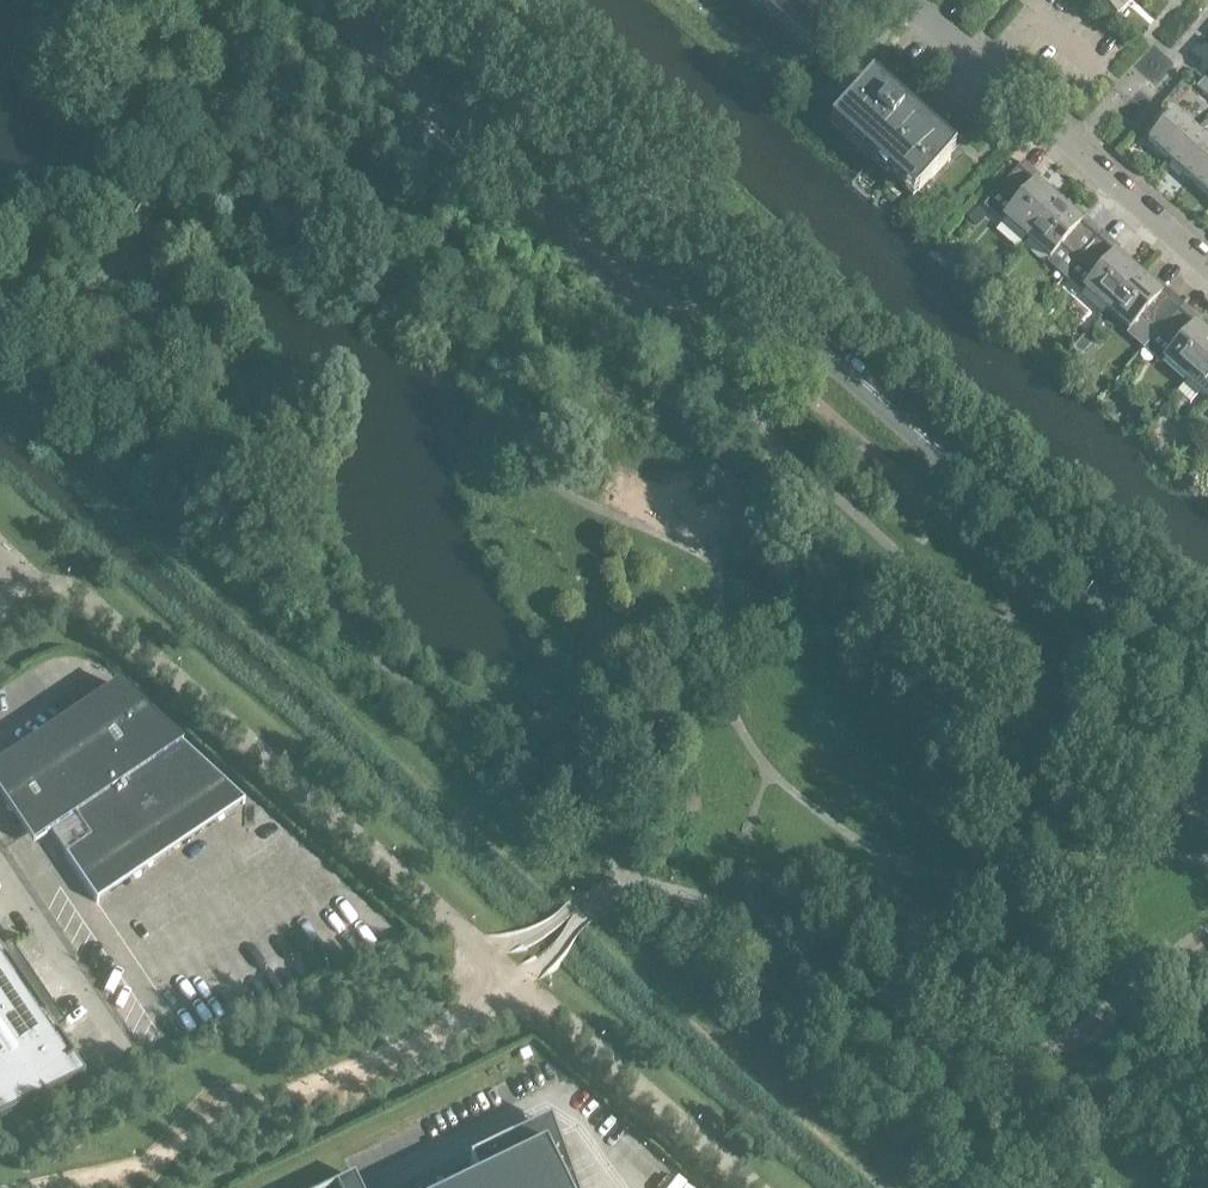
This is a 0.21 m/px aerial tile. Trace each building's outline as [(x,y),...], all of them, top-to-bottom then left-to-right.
[(816,55),(849,18),(829,0),(754,0),(816,55)] [(1116,20),(1134,0),(1094,0),(1116,20)] [(1205,79),(1197,87),(1207,97),(1207,82),(1205,79)] [(914,116),(894,98),(895,96),(894,95),(888,102),(867,83),(834,120),(917,194),(950,158),(909,121),(914,116)] [(1148,141),(1171,162),(1197,133),(1174,112),(1148,141)] [(1171,162),(1193,182),(1207,165),(1207,143),(1197,133),(1171,162)] [(1004,220),(1027,241),(1059,205),(1030,179),(1034,174),(1022,164),(996,193),(1014,209),(1004,220)] [(1193,182),(1207,195),(1207,165),(1193,182)] [(1088,231),(1059,205),(1027,241),(1050,261),(1060,250),(1077,265),(1104,235),(1093,225),(1088,231)] [(1115,245),(1104,235),(1077,265),(1094,280),(1084,291),(1107,312),(1139,276),(1110,250),(1115,245)] [(1144,351),(1183,307),(1172,296),(1167,301),(1139,276),(1107,312),(1129,332),(1126,335),(1144,351)] [(1183,307),(1144,351),(1161,366),(1164,362),(1187,383),(1207,360),(1207,337),(1190,321),(1194,316),(1183,307)] [(1187,383),(1206,399),(1206,411),(1207,413),(1207,360),(1187,383)] [(119,687),(0,767),(0,797),(33,847),(52,835),(97,903),(246,804),(183,746),(183,747),(119,687)] [(85,1082),(55,1037),(67,1029),(12,948),(0,956),(0,955),(0,1124),(85,1082)] [(546,1153),(552,1150),(541,1128),(470,1162),(480,1183),(471,1187),(563,1187),(546,1153)] [(354,1178),(333,1187),(359,1187),(354,1178)]
